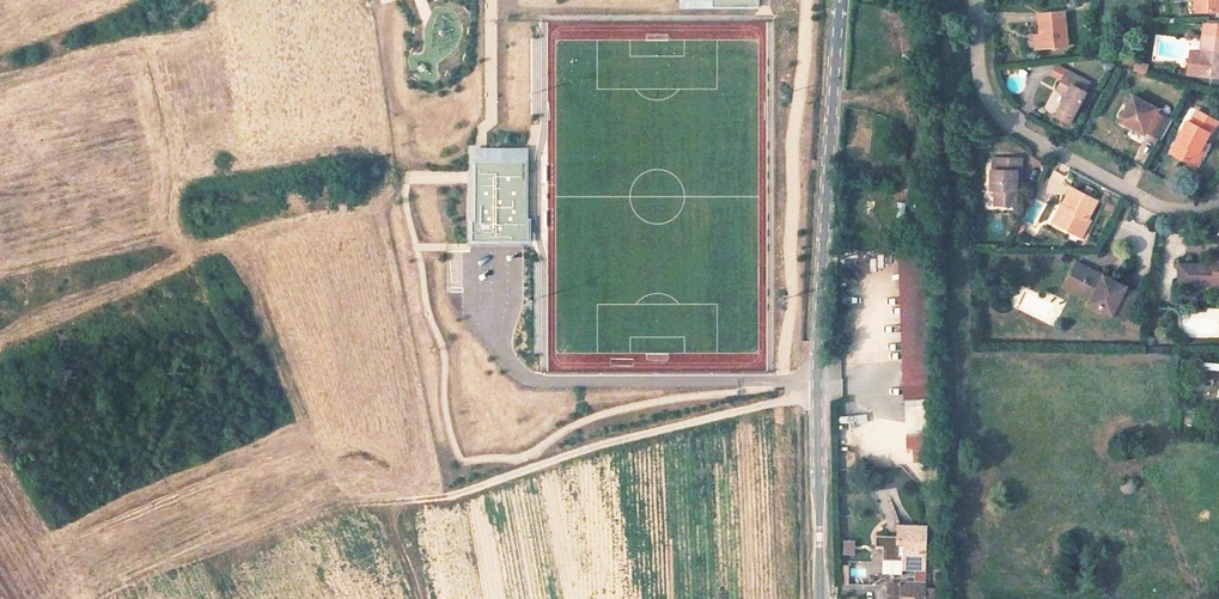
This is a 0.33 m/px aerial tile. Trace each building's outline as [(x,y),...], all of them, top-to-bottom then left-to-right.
[(681,9),(759,9),(759,0),(681,0),(681,9)] [(1193,12),(1217,13),(1218,1),(1218,0),(1194,0),(1193,12)] [(1067,44),(1065,9),(1038,11),(1040,33),(1041,46),(1067,44)] [(1207,23),(1205,37),(1218,39),(1218,23),(1207,23)] [(1190,74),(1218,78),(1218,39),(1205,37),(1203,53),(1193,51),(1190,74)] [(1068,70),(1056,63),(1052,72),(1061,77),(1064,78),(1068,70)] [(1067,120),(1089,80),(1068,70),(1064,78),(1061,77),(1056,86),(1065,91),(1053,113),(1067,120)] [(1118,119),(1143,133),(1144,130),(1161,140),(1171,120),(1154,111),(1155,108),(1131,95),(1118,119)] [(1186,119),(1175,139),(1178,141),(1171,152),(1191,163),(1207,131),(1209,132),(1215,120),(1195,109),(1189,120),(1186,119)] [(988,140),(972,144),(974,148),(989,145),(988,140)] [(481,147),(469,147),(469,178),(470,245),(537,245),(537,240),(531,241),(531,219),(529,219),(528,147),(481,147)] [(1013,191),(1014,171),(1017,171),(1017,158),(996,157),(996,170),(992,170),(991,190),(995,190),(994,205),(1013,205),(1013,191)] [(1066,205),(1056,222),(1079,235),(1089,218),(1087,217),(1096,200),(1071,185),(1061,203),(1066,205)] [(1061,203),(1052,219),(1056,222),(1066,205),(1061,203)] [(919,249),(898,250),(904,386),(925,386),(919,249)] [(1180,284),(1214,284),(1214,281),(1218,281),(1218,261),(1215,261),(1215,265),(1179,265),(1180,284)] [(1066,285),(1093,297),(1090,305),(1117,316),(1126,297),(1135,301),(1139,293),(1075,266),(1066,285)] [(1093,297),(1066,285),(1063,293),(1090,305),(1093,297)] [(1135,301),(1126,297),(1117,316),(1127,320),(1135,301)] [(905,399),(906,445),(927,445),(926,398),(905,399)] [(894,516),(893,496),(879,496),(880,516),(894,516)] [(922,525),(894,526),(894,540),(885,540),(885,537),(874,537),(874,547),(881,547),(881,561),(899,560),(900,569),(910,569),(911,581),(900,581),(899,584),(886,583),(886,593),(901,594),(901,598),(912,598),(913,594),(924,595),(924,589),(922,525)] [(852,553),(852,539),(841,539),(841,553),(852,553)]
